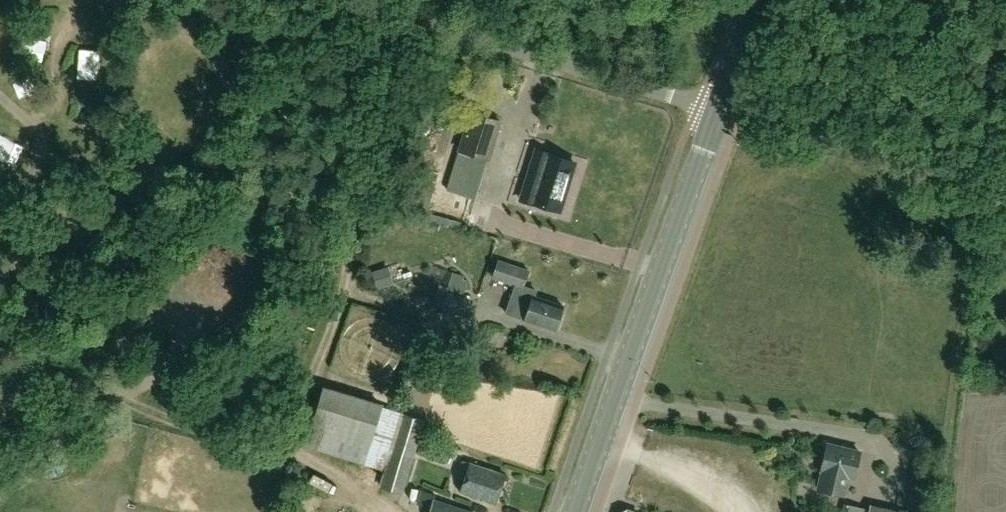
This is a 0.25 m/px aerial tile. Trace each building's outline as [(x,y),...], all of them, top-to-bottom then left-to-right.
[(471,114),(460,150),(458,150),(446,189),(475,198),(487,160),(488,161),(500,122),(471,114)] [(532,204),(558,212),(574,163),(547,155),(545,162),(534,159),(528,180),(538,183),(532,204)] [(529,270),(497,259),(492,277),(523,287),(529,270)] [(386,268),(382,269),(372,272),(377,287),(379,286),(391,282),(386,268)] [(563,307),(534,297),(535,294),(522,289),(512,316),(524,321),(555,332),(563,307)] [(441,309),(465,316),(470,297),(446,291),(441,309)] [(305,445),(363,463),(381,404),(322,386),(305,445)] [(380,488),(402,496),(425,421),(404,415),(380,488)] [(424,454),(448,463),(450,457),(455,458),(458,450),(429,440),(424,454)] [(845,497),(849,479),(853,480),(859,453),(828,446),(817,490),(845,497)] [(471,465),(461,493),(496,505),(506,477),(471,465)] [(434,500),(436,495),(421,490),(416,504),(431,509),(429,511),(469,511),(434,500)] [(867,508),(843,502),(840,511),(866,511),(867,508)] [(870,503),(868,511),(908,511),(870,503)]
